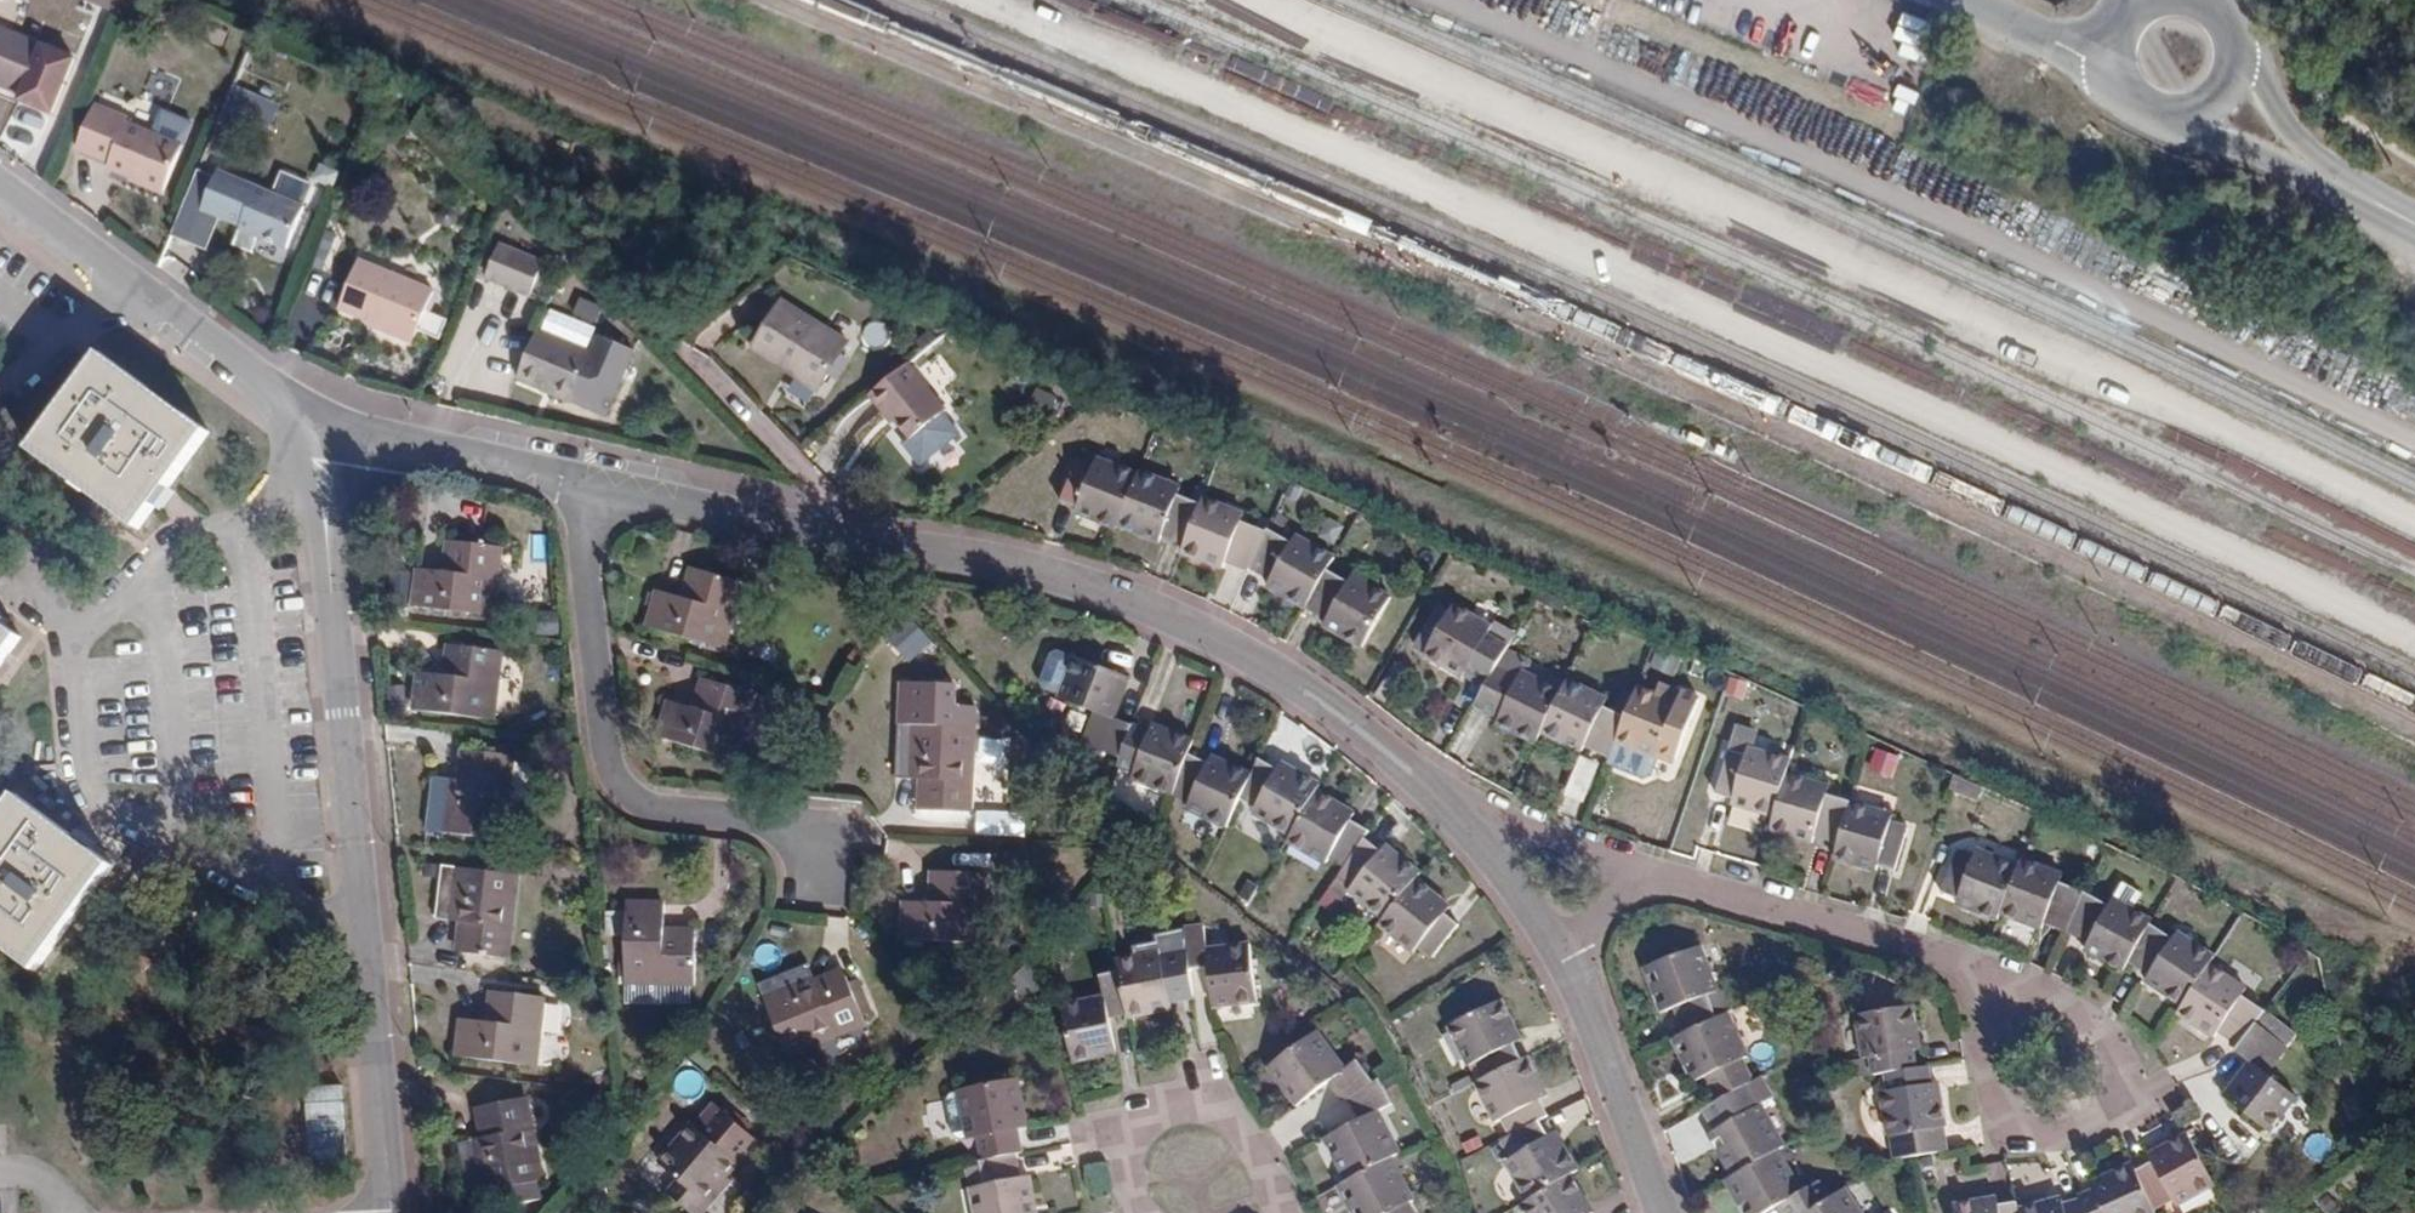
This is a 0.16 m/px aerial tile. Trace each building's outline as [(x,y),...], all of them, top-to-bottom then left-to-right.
[(117,0),(94,0),(114,9),(117,0)] [(67,54),(37,41),(0,26),(0,82),(18,89),(15,96),(46,109),(67,54)] [(223,116),(268,130),(278,102),(233,87),(223,116)] [(106,157),(106,163),(161,187),(178,144),(122,121),(124,115),(94,103),(76,143),(106,157)] [(241,219),(239,226),(284,245),(300,204),(216,168),(201,202),(241,219)] [(499,244),(487,276),(530,291),(541,260),(499,244)] [(378,320),(376,325),(409,339),(429,290),(358,260),(338,304),(378,320)] [(580,296),(573,311),(594,320),(601,305),(580,296)] [(786,315),(770,306),(746,344),(749,346),(786,315)] [(791,370),(788,376),(792,379),(833,344),(786,315),(749,346),(791,370)] [(534,327),(514,373),(570,397),(590,351),(534,327)] [(811,390),(837,346),(833,344),(792,379),(811,390)] [(749,346),(745,350),(788,376),(791,370),(749,346)] [(102,355),(31,451),(137,528),(207,434),(102,355)] [(906,435),(938,410),(899,364),(863,393),(877,411),(883,407),(890,417),(906,435)] [(877,411),(886,421),(890,417),(883,407),(877,411)] [(1118,467),(1097,458),(1093,466),(1114,475),(1118,467)] [(1074,514),(1116,531),(1118,525),(1138,475),(1118,467),(1114,475),(1093,466),(1077,460),(1061,501),(1077,508),(1074,514)] [(1159,542),(1161,535),(1185,544),(1201,506),(1178,496),(1156,489),(1161,480),(1139,471),(1138,475),(1118,525),(1159,542)] [(1178,496),(1180,488),(1161,480),(1156,489),(1178,496)] [(1225,561),(1248,571),(1250,568),(1267,533),(1242,521),(1220,513),(1222,506),(1203,498),(1201,506),(1185,544),(1183,552),(1222,569),(1225,561)] [(1242,521),(1244,515),(1222,506),(1220,513),(1242,521)] [(1266,587),(1304,609),(1306,606),(1327,572),(1334,558),(1315,547),(1311,555),(1292,544),(1269,530),(1267,533),(1250,568),(1270,580),(1266,587)] [(1315,547),(1295,536),(1292,544),(1311,555),(1315,547)] [(413,605),(493,616),(503,549),(447,541),(444,572),(418,568),(413,605)] [(724,649),(742,583),(689,567),(681,597),(657,591),(646,627),(724,649)] [(1367,595),(1348,585),(1327,572),(1306,606),(1328,618),(1324,627),(1361,647),(1390,597),(1372,586),(1367,595)] [(1372,586),(1354,575),(1348,585),(1367,595),(1372,586)] [(1462,679),(1467,670),(1489,681),(1496,670),(1508,646),(1489,636),(1467,624),(1473,616),(1454,605),(1423,656),(1462,679)] [(908,663),(932,642),(907,614),(883,635),(908,663)] [(1489,636),(1492,627),(1473,616),(1467,624),(1489,636)] [(20,637),(0,622),(0,665),(20,637)] [(416,709),(494,718),(502,651),(447,644),(444,674),(419,671),(416,709)] [(1095,715),(1084,744),(1121,759),(1133,727),(1115,720),(1106,716),(1114,697),(1123,700),(1131,680),(1075,657),(1074,659),(1057,652),(1049,654),(1038,682),(1041,689),(1058,697),(1057,699),(1095,715)] [(1496,724),(1536,744),(1543,733),(1562,695),(1540,684),(1537,690),(1519,681),(1496,670),(1489,681),(1476,706),(1499,718),(1496,724)] [(1661,683),(1663,678),(1644,671),(1627,720),(1613,760),(1609,772),(1646,785),(1654,781),(1661,759),(1679,765),(1690,731),(1685,729),(1688,721),(1693,723),(1700,703),(1681,696),(1682,691),(1661,683)] [(1540,684),(1522,674),(1519,681),(1537,690),(1540,684)] [(658,736),(735,760),(756,694),(702,678),(693,707),(669,700),(658,736)] [(899,680),(899,724),(976,728),(976,705),(955,704),(957,683),(899,680)] [(1543,733),(1581,753),(1585,745),(1613,760),(1627,720),(1603,709),(1581,697),(1585,690),(1569,682),(1562,695),(1543,733)] [(1603,709),(1606,701),(1585,690),(1581,697),(1603,709)] [(1106,716),(1115,720),(1123,700),(1114,697),(1106,716)] [(1690,731),(1693,723),(1688,721),(1685,729),(1690,731)] [(1172,730),(1152,722),(1149,731),(1170,738),(1172,730)] [(920,810),(972,812),(976,728),(899,724),(895,777),(922,779),(920,810)] [(1148,732),(1133,727),(1121,759),(1118,767),(1134,773),(1132,779),(1173,796),(1189,756),(1196,739),(1172,730),(1170,738),(1149,731),(1148,732)] [(1734,797),(1732,804),(1773,816),(1787,775),(1790,761),(1768,755),(1766,763),(1745,757),(1748,748),(1750,740),(1733,735),(1728,752),(1716,792),(1734,797)] [(1766,763),(1768,755),(1748,748),(1745,757),(1766,763)] [(427,830),(504,839),(514,756),(463,750),(460,779),(433,776),(427,830)] [(1233,764),(1213,754),(1209,763),(1229,773),(1233,764)] [(1582,803),(1598,762),(1578,755),(1562,796),(1582,803)] [(1209,763),(1208,764),(1189,756),(1173,796),(1189,803),(1186,810),(1226,830),(1241,801),(1253,775),(1233,764),(1229,773),(1209,763)] [(1277,771),(1259,760),(1253,775),(1241,801),(1253,809),(1252,814),(1289,837),(1317,790),(1320,784),(1301,773),(1297,780),(1278,769),(1277,771)] [(1301,773),(1283,762),(1278,769),(1297,780),(1301,773)] [(1812,843),(1815,834),(1838,842),(1851,803),(1851,802),(1826,794),(1804,788),(1807,781),(1787,775),(1773,816),(1770,830),(1812,843)] [(1826,794),(1827,787),(1807,781),(1804,788),(1826,794)] [(1332,810),(1338,802),(1317,790),(1289,837),(1286,842),(1325,865),(1330,858),(1345,867),(1364,839),(1367,831),(1350,821),(1332,810)] [(1,923),(72,837),(17,796),(0,818),(0,944),(35,969),(41,960),(1,923)] [(1350,821),(1355,812),(1338,802),(1332,810),(1350,821)] [(1893,871),(1906,828),(1889,823),(1868,817),(1871,809),(1851,803),(1838,842),(1833,858),(1876,871),(1879,865),(1893,871)] [(1889,823),(1891,815),(1871,809),(1868,817),(1889,823)] [(41,960),(111,866),(72,837),(1,923),(41,960)] [(1382,850),(1380,852),(1364,839),(1345,867),(1340,874),(1354,886),(1349,892),(1383,920),(1417,879),(1422,872),(1406,859),(1401,866),(1382,850)] [(1406,859),(1388,844),(1382,850),(1401,866),(1406,859)] [(1998,859),(1978,851),(1975,859),(1994,868),(1998,859)] [(1957,905),(1996,921),(2000,912),(2017,868),(1998,859),(1994,868),(1975,859),(1959,852),(1942,892),(1959,900),(1957,905)] [(2045,921),(2066,929),(2067,930),(2085,892),(2060,883),(2039,875),(2042,867),(2021,859),(2017,868),(2000,912),(2041,929),(2045,921)] [(458,952),(510,957),(519,874),(442,865),(436,917),(462,921),(458,952)] [(2060,883),(2063,875),(2042,867),(2039,875),(2060,883)] [(904,903),(904,938),(983,942),(988,875),(934,873),(932,903),(904,903)] [(1428,901),(1434,893),(1417,879),(1383,920),(1378,925),(1412,954),(1418,945),(1431,958),(1458,927),(1444,914),(1428,901)] [(1444,914),(1450,907),(1434,893),(1428,901),(1444,914)] [(2085,949),(2122,972),(2127,960),(2150,925),(2132,913),(2127,920),(2109,908),(2086,893),(2067,930),(2088,943),(2085,949)] [(2132,913),(2113,900),(2109,908),(2127,920),(2132,913)] [(627,903),(625,983),(694,985),(697,933),(663,932),(662,904),(627,903)] [(1203,924),(1185,927),(1189,956),(1190,970),(1209,968),(1214,1010),(1258,1004),(1250,943),(1228,946),(1229,956),(1207,958),(1206,948),(1203,924)] [(2150,974),(2145,982),(2182,1007),(2210,964),(2189,952),(2194,944),(2178,933),(2172,940),(2150,925),(2127,960),(2150,974)] [(2210,964),(2215,958),(2194,944),(2189,952),(2210,964)] [(1228,946),(1206,948),(1207,958),(1229,956),(1228,946)] [(1717,990),(1700,946),(1655,963),(1671,1009),(1674,1007),(1684,1034),(1682,1035),(1701,1078),(1706,1077),(1717,1100),(1740,1089),(1751,1083),(1741,1060),(1747,1057),(1726,1014),(1717,1019),(1707,994),(1717,990)] [(1162,961),(1160,953),(1139,958),(1139,965),(1162,961)] [(1139,958),(1117,962),(1119,972),(1127,1015),(1128,1021),(1173,1012),(1171,1002),(1194,998),(1190,970),(1189,956),(1162,961),(1139,965),(1139,958)] [(1661,1013),(1671,1009),(1655,963),(1643,968),(1661,1013)] [(758,984),(788,1056),(865,1023),(847,977),(819,988),(809,964),(758,984)] [(2213,1039),(2218,1031),(2239,1044),(2257,1021),(2264,1011),(2242,996),(2222,984),(2227,976),(2210,964),(2182,1007),(2177,1015),(2213,1039)] [(1116,1057),(1110,1019),(1127,1015),(1119,972),(1100,975),(1103,995),(1105,1004),(1083,1008),(1081,999),(1061,1003),(1073,1065),(1116,1057)] [(2242,996),(2246,988),(2227,976),(2222,984),(2242,996)] [(486,1021),(462,1018),(456,1055),(538,1065),(545,998),(492,990),(486,1021)] [(1103,995),(1081,999),(1083,1008),(1105,1004),(1103,995)] [(1467,1066),(1475,1063),(1482,1077),(1522,1059),(1514,1044),(1505,1024),(1513,1021),(1503,1001),(1448,1026),(1467,1066)] [(1872,1057),(1875,1076),(1886,1074),(1917,1068),(1914,1050),(1908,1029),(1917,1028),(1913,1006),(1857,1016),(1864,1058),(1872,1057)] [(1514,1044),(1522,1041),(1513,1021),(1505,1024),(1514,1044)] [(2235,1050),(2250,1062),(2258,1068),(2243,1087),(2236,1081),(2224,1097),(2269,1131),(2295,1097),(2265,1075),(2288,1047),(2257,1021),(2239,1044),(2235,1050)] [(1914,1050),(1921,1049),(1917,1028),(1908,1029),(1914,1050)] [(1347,1068),(1318,1029),(1275,1062),(1304,1101),(1328,1084),(1343,1105),(1349,1102),(1374,1082),(1358,1060),(1347,1068)] [(1672,1040),(1691,1081),(1701,1078),(1682,1035),(1672,1040)] [(1540,1076),(1529,1056),(1522,1059),(1482,1077),(1475,1082),(1493,1123),(1501,1119),(1509,1135),(1540,1120),(1550,1116),(1541,1099),(1532,1081),(1540,1076)] [(1296,1107),(1304,1101),(1275,1062),(1267,1068),(1296,1107)] [(2250,1062),(2236,1081),(2243,1087),(2258,1068),(2250,1062)] [(1931,1083),(1928,1067),(1917,1068),(1886,1074),(1889,1091),(1880,1092),(1888,1137),(1892,1137),(1897,1160),(1948,1152),(1944,1127),(1947,1127),(1943,1104),(1936,1106),(1931,1083)] [(1541,1099),(1549,1095),(1540,1076),(1532,1081),(1541,1099)] [(1392,1102),(1379,1078),(1374,1082),(1349,1102),(1359,1121),(1333,1134),(1355,1177),(1394,1157),(1400,1153),(1379,1110),(1392,1102)] [(968,1142),(976,1139),(982,1161),(1017,1154),(1025,1153),(1021,1130),(1027,1129),(1018,1081),(954,1094),(951,1097),(959,1139),(963,1142),(968,1142)] [(1943,1104),(1939,1081),(1931,1083),(1936,1106),(1943,1104)] [(1761,1105),(1751,1110),(1740,1089),(1717,1100),(1709,1105),(1720,1126),(1718,1127),(1740,1171),(1778,1151),(1784,1147),(1761,1105)] [(458,1142),(470,1196),(544,1180),(528,1098),(478,1107),(483,1137),(458,1142)] [(660,1194),(680,1212),(699,1212),(716,1194),(709,1187),(717,1179),(749,1144),(712,1110),(692,1131),(688,1127),(653,1165),(671,1181),(660,1194)] [(1560,1156),(1549,1135),(1540,1120),(1509,1135),(1500,1141),(1510,1158),(1503,1162),(1526,1200),(1573,1175),(1579,1171),(1568,1151),(1560,1156)] [(1735,1173),(1740,1171),(1718,1127),(1708,1132),(1731,1176),(1735,1173)] [(1568,1151),(1556,1131),(1549,1135),(1560,1156),(1568,1151)] [(1347,1181),(1355,1177),(1333,1134),(1323,1138),(1345,1182),(1347,1181)] [(2214,1184),(2186,1135),(2167,1146),(2148,1156),(2152,1165),(2136,1172),(2154,1212),(2173,1203),(2174,1206),(2214,1184)] [(1801,1193),(1778,1151),(1740,1171),(1735,1173),(1757,1212),(1765,1212),(1787,1201),(1795,1212),(1808,1212),(1828,1201),(1818,1184),(1801,1193)] [(1021,1177),(1017,1154),(982,1161),(986,1184),(982,1185),(986,1212),(1040,1212),(1032,1175),(1021,1177)] [(1416,1202),(1394,1157),(1355,1177),(1347,1181),(1363,1212),(1416,1212),(1412,1204),(1416,1202)] [(2154,1212),(2136,1172),(2132,1164),(2111,1174),(2114,1181),(2096,1190),(2080,1197),(2081,1201),(2085,1212),(2154,1212)] [(1735,1173),(1731,1176),(1725,1179),(1745,1212),(1757,1212),(1735,1173)] [(2096,1190),(2114,1181),(2111,1174),(2092,1182),(2096,1190)] [(1585,1194),(1573,1175),(1526,1200),(1519,1204),(1524,1212),(1586,1212),(1577,1198),(1585,1194)] [(724,1186),(717,1179),(709,1187),(716,1194),(724,1186)] [(1347,1181),(1345,1182),(1337,1187),(1350,1212),(1363,1212),(1347,1181)] [(982,1185),(969,1188),(974,1212),(986,1212),(982,1185)] [(1845,1189),(1828,1201),(1808,1212),(1861,1212),(1845,1189)] [(1595,1212),(1585,1194),(1577,1198),(1586,1212),(1593,1212),(1595,1212)] [(1998,1206),(1997,1197),(1974,1201),(1976,1210),(1998,1206)] [(2019,1210),(2017,1202),(1998,1206),(1976,1210),(1974,1201),(1954,1204),(1956,1212),(2019,1212),(2019,1210)] [(2019,1212),(2085,1212),(2081,1201),(2064,1206),(2063,1202),(2031,1208),(2019,1210),(2019,1212)]
